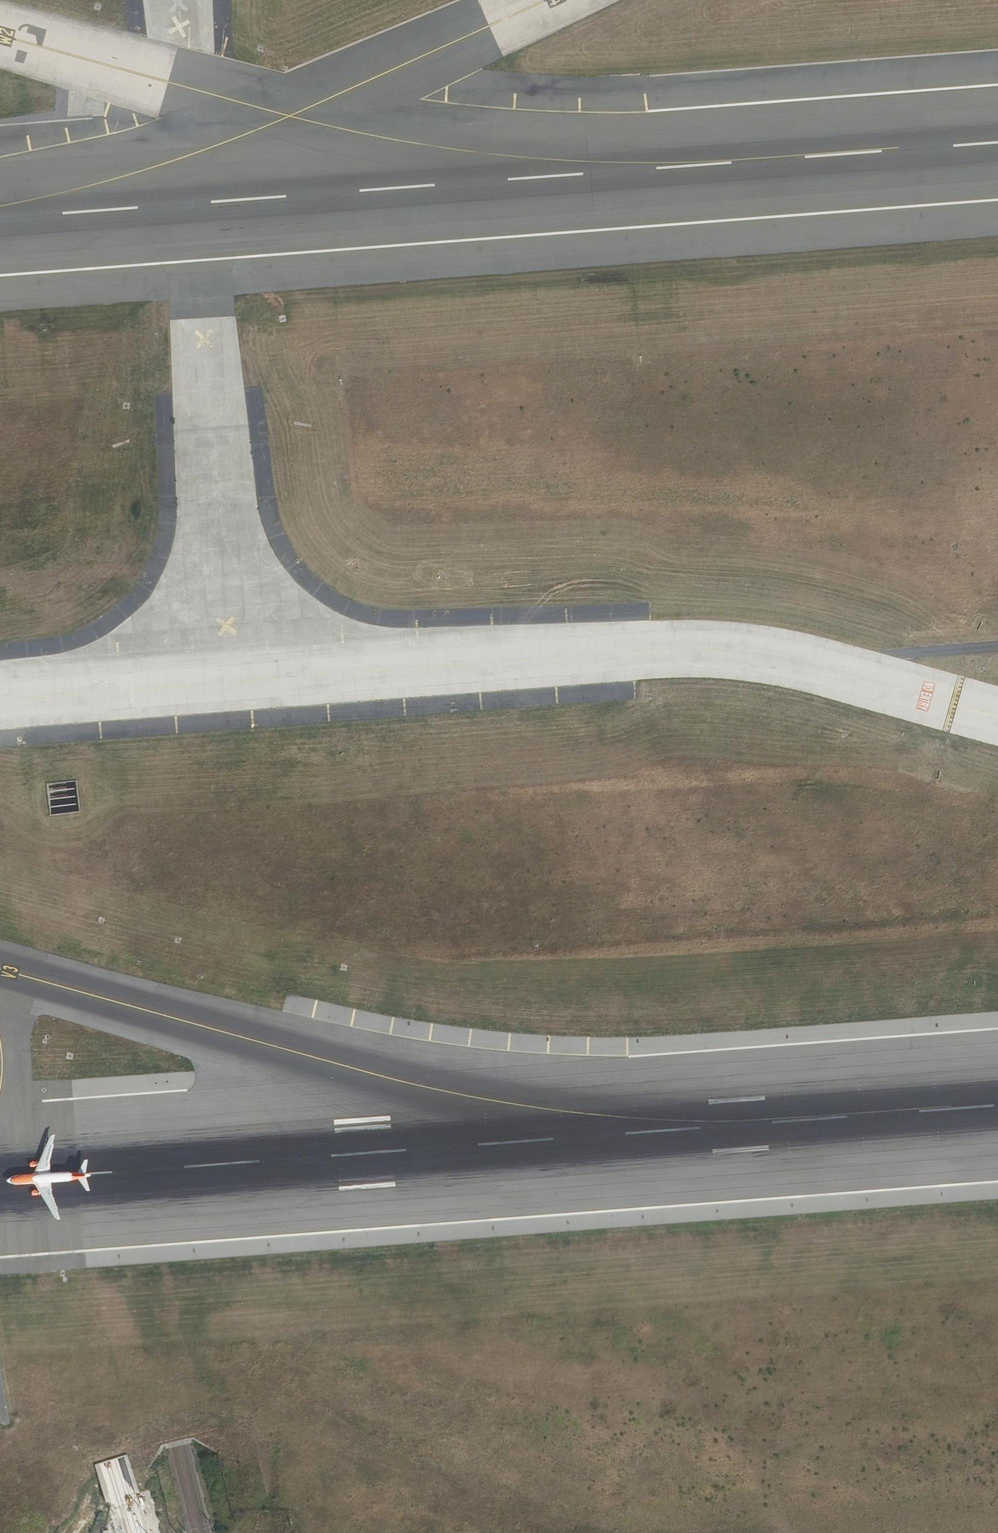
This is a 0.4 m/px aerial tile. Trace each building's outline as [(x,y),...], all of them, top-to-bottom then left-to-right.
[(910,521),(909,523),(909,525),(910,527),(911,529),(914,529),(916,528),(917,526),(918,524),(918,522),(916,520),(914,519),(912,520),(910,521)] [(952,543),(950,544),(950,546),(950,549),(951,550),(953,551),(955,551),(957,550),(958,549),(958,547),(958,545),(956,543),(954,543),(952,543)]
